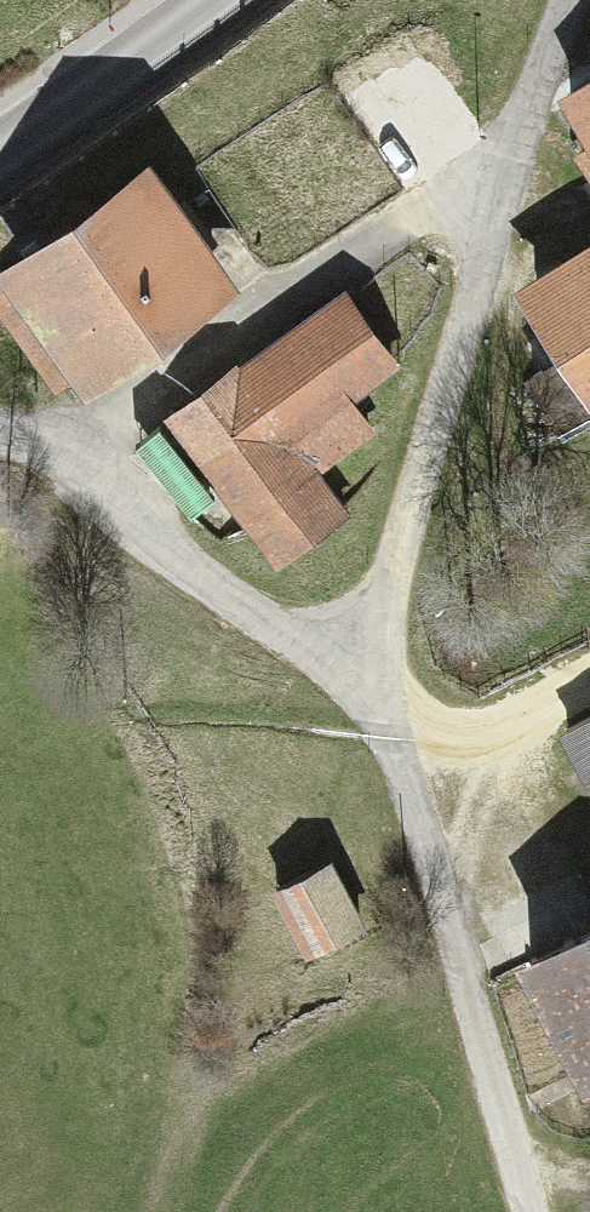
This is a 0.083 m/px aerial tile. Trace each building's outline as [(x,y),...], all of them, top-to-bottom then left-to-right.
[(561,99),(589,148),(589,82),(561,99)] [(0,259),(0,277),(79,392),(226,292),(139,165),(0,259)] [(522,284),(589,400),(589,244),(522,284)] [(324,303),(160,420),(269,572),(345,518),(298,452),(386,389),(324,303)] [(568,741),(589,784),(589,729),(568,741)] [(328,869),(271,896),(303,961),(360,934),(328,869)] [(516,957),(574,1082),(589,1075),(589,923),(516,957)]
